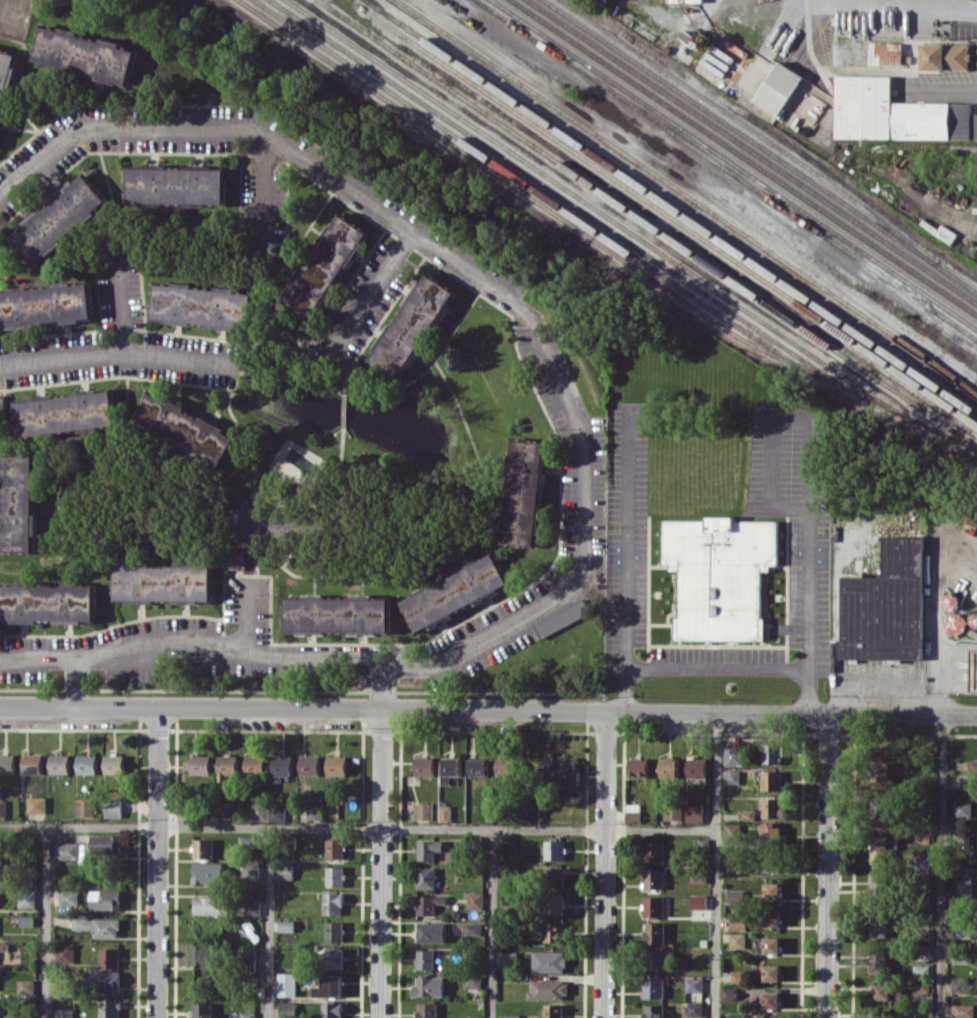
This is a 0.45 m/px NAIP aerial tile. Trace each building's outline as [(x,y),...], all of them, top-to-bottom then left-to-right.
[(33,64),(130,85),(137,50),(121,47),(122,42),(100,38),(41,25),(33,64)] [(880,64),(902,64),(902,42),(870,43),(870,57),(880,57),(880,64)] [(969,43),(921,44),(921,70),(969,69),(969,43)] [(18,53),(0,50),(0,136),(18,53)] [(803,75),(779,60),(754,101),(778,116),(803,75)] [(890,138),(892,76),(836,75),(835,137),(890,138)] [(895,102),(894,138),(976,139),(976,114),(971,113),(971,103),(895,102)] [(225,205),(226,169),(213,169),(213,166),(139,165),(139,168),(126,168),(126,204),(225,205)] [(109,203),(84,173),(8,235),(32,265),(46,254),(47,254),(109,203)] [(367,230),(334,212),(283,305),(316,322),(367,230)] [(455,289),(427,273),(422,282),(416,279),(368,365),(401,384),(455,289)] [(155,283),(152,321),(250,328),(252,293),(236,292),(237,288),(214,286),(214,289),(194,287),(194,283),(172,282),(172,285),(155,283)] [(81,323),(81,318),(92,318),(90,283),(0,290),(0,328),(81,323)] [(18,437),(115,428),(112,390),(100,391),(100,388),(71,391),(71,394),(26,398),(26,401),(15,402),(18,437)] [(221,467),(236,433),(147,392),(131,426),(221,467)] [(546,441),(510,439),(503,543),(538,545),(546,441)] [(0,453),(0,551),(35,552),(36,454),(0,453)] [(265,526),(247,494),(225,506),(242,538),(265,526)] [(762,639),(762,567),(778,567),(778,520),(735,521),(735,516),(707,516),(707,520),(662,520),(663,567),(678,567),(679,617),(675,617),(675,640),(762,639)] [(923,536),(882,536),(882,575),(842,575),(842,659),(923,659),(923,536)] [(231,555),(231,570),(253,570),(253,554),(231,555)] [(401,599),(415,630),(511,588),(496,556),(401,599)] [(212,601),(212,566),(115,565),(115,600),(212,601)] [(96,621),(96,584),(59,584),(59,585),(0,585),(0,621),(96,621)] [(285,632),(389,632),(389,598),(285,597),(285,632)] [(543,638),(592,611),(585,598),(536,625),(543,638)] [(961,635),(969,618),(952,610),(944,627),(961,635)] [(782,763),(782,742),(763,741),(762,763),(782,763)] [(723,764),(742,765),(742,747),(723,747),(723,764)] [(15,754),(0,754),(0,773),(15,773),(15,754)] [(23,773),(42,774),(42,755),(23,754),(23,773)] [(50,773),(69,773),(69,754),(50,755),(50,773)] [(77,754),(77,773),(96,774),(97,755),(77,754)] [(104,773),(124,773),(124,754),(105,754),(104,773)] [(210,773),(210,754),(191,754),(191,760),(184,760),(184,773),(210,773)] [(272,755),(272,782),(281,781),(281,776),(292,775),(292,754),(272,755)] [(245,756),(246,774),(265,773),(264,755),(245,756)] [(237,756),(218,756),(218,779),(238,779),(237,756)] [(319,756),(299,756),(300,775),(319,775),(319,756)] [(327,775),(347,775),(346,756),(327,756),(327,775)] [(414,776),(434,776),(434,757),(415,757),(414,776)] [(460,775),(460,757),(443,757),(442,774),(460,775)] [(565,767),(552,767),(551,790),(577,791),(579,757),(565,757),(565,767)] [(488,758),(469,758),(469,776),(488,776),(488,758)] [(514,758),(496,758),(497,778),(514,777),(514,758)] [(648,758),(628,758),(628,777),(647,777),(648,758)] [(706,777),(707,758),(687,758),(687,777),(706,777)] [(679,759),(661,759),(660,777),(678,777),(679,759)] [(968,759),(968,770),(976,770),(976,759),(968,759)] [(889,762),(873,762),(872,788),(889,788),(889,762)] [(740,783),(740,770),(725,770),(725,783),(740,783)] [(762,790),(781,790),(781,771),(762,771),(762,790)] [(45,797),(28,796),(28,812),(45,813),(45,797)] [(763,817),(781,818),(781,798),(763,798),(763,817)] [(95,799),(76,799),(76,816),(95,816),(95,799)] [(122,817),(121,799),(104,799),(105,817),(122,817)] [(240,801),(222,802),(222,818),(240,817),(240,801)] [(873,826),(889,827),(890,802),(874,801),(873,826)] [(971,816),(971,801),(955,802),(956,816),(971,816)] [(432,820),(432,803),(414,802),(413,819),(432,820)] [(267,820),(267,804),(253,804),(253,819),(267,820)] [(322,804),(307,804),(307,820),(321,820),(322,804)] [(625,818),(633,819),(634,813),(638,813),(639,805),(627,804),(625,818)] [(702,804),(686,804),(686,823),(703,822),(702,804)] [(439,822),(450,822),(450,805),(439,805),(439,822)] [(755,809),(738,809),(738,820),(756,820),(755,809)] [(740,839),(741,824),(725,823),(725,838),(740,839)] [(781,827),(761,826),(761,839),(781,840),(781,827)] [(914,843),(930,843),(930,833),(914,832),(914,843)] [(121,858),(121,835),(92,835),(92,843),(80,843),(80,863),(91,863),(91,858),(121,858)] [(871,861),(897,862),(898,837),(872,837),(871,861)] [(195,858),(213,858),(213,839),(194,839),(195,858)] [(327,858),(343,858),(344,839),(327,839),(327,858)] [(418,860),(435,860),(435,851),(444,851),(444,840),(418,840),(418,860)] [(563,841),(545,841),(545,860),(564,859),(563,841)] [(55,859),(78,859),(78,842),(55,842),(55,859)] [(664,861),(663,842),(644,842),(645,861),(664,861)] [(781,854),(764,854),(765,871),(781,871),(781,854)] [(931,869),(931,857),(915,856),(915,868),(931,869)] [(223,862),(194,862),(193,883),(223,883),(223,862)] [(260,880),(259,864),(244,865),(244,880),(260,880)] [(327,886),(343,886),(344,867),(327,866),(327,886)] [(434,888),(434,867),(417,867),(417,887),(434,888)] [(565,867),(545,868),(545,887),(565,886),(565,867)] [(644,888),(663,888),(663,869),(645,869),(644,888)] [(691,869),(691,882),(707,883),(707,870),(691,869)] [(870,890),(883,890),(884,873),(870,873),(870,890)] [(957,893),(972,893),(972,878),(957,878),(957,893)] [(780,899),(781,883),(761,882),(761,899),(780,899)] [(121,890),(93,889),(93,910),(121,910),(121,890)] [(745,890),(727,890),(727,902),(745,902),(745,890)] [(467,908),(482,908),(483,892),(467,891),(467,908)] [(342,914),(343,893),(323,892),(322,914),(342,914)] [(434,915),(434,903),(445,904),(445,896),(417,895),(417,914),(434,915)] [(563,914),(563,895),(548,895),(548,915),(563,914)] [(690,909),(706,909),(706,895),(691,895),(690,909)] [(193,914),(226,914),(227,897),(194,896),(193,914)] [(645,916),(663,916),(662,896),(644,897),(645,916)] [(244,901),(245,916),(261,915),(260,901),(244,901)] [(888,937),(887,909),(869,909),(870,938),(888,937)] [(780,926),(780,910),(765,910),(764,925),(780,926)] [(730,930),(745,930),(745,916),(730,916),(730,930)] [(120,918),(73,919),(73,929),(93,929),(93,937),(120,937),(120,918)] [(293,921),(279,921),(279,931),(293,931),(293,921)] [(343,922),(326,922),(326,941),(343,941),(343,922)] [(563,922),(545,922),(544,941),(563,942),(563,922)] [(664,922),(647,923),(647,930),(643,930),(643,944),(664,943),(664,922)] [(445,923),(417,923),(417,942),(445,942),(445,923)] [(465,935),(481,935),(482,923),(465,923),(465,935)] [(953,938),(970,938),(969,923),(952,924),(953,938)] [(730,948),(745,948),(745,933),(730,933),(730,948)] [(780,938),(756,937),(756,953),(780,953),(780,938)] [(74,944),(56,944),(57,963),(74,963),(74,944)] [(214,945),(193,945),(193,967),(214,967),(214,945)] [(119,948),(100,948),(100,967),(119,968),(119,948)] [(343,968),(342,948),(325,949),(325,968),(343,968)] [(434,949),(417,949),(417,969),(433,969),(434,949)] [(666,949),(646,950),(647,970),(667,969),(666,949)] [(888,973),(887,949),(870,950),(871,974),(888,973)] [(566,972),(565,951),(533,951),(533,972),(566,972)] [(952,962),(967,963),(968,952),(953,951),(952,962)] [(517,966),(517,952),(501,952),(501,966),(517,966)] [(780,965),(757,964),(757,974),(731,973),(731,981),(780,982),(780,965)] [(120,972),(92,971),(92,992),(120,992),(120,972)] [(296,974),(273,973),(272,995),(296,996),(296,974)] [(343,975),(322,974),(322,986),(314,986),(314,996),(342,997),(343,975)] [(465,988),(480,988),(481,975),(465,975),(465,988)] [(443,976),(415,977),(415,996),(444,996),(443,976)] [(968,976),(952,977),(953,994),(969,993),(968,976)] [(664,978),(644,977),(643,998),(664,999),(664,978)] [(685,991),(702,992),(702,978),(685,978),(685,991)] [(34,999),(35,980),(18,979),(17,998),(34,999)] [(527,999),(567,999),(567,980),(532,980),(532,991),(528,991),(527,999)] [(58,995),(73,996),(73,982),(58,981),(58,995)] [(929,993),(929,981),(915,981),(915,992),(929,993)] [(890,1000),(890,983),(874,982),(874,1000),(890,1000)] [(721,1002),(739,1002),(739,987),(721,987),(721,1002)] [(764,1008),(779,1008),(780,992),(764,992),(764,1008)] [(120,1002),(100,1002),(100,1017),(120,1017),(120,1002)] [(296,1002),(279,1002),(279,1017),(296,1017),(296,1002)] [(194,1003),(194,1017),(213,1017),(213,1003),(194,1003)] [(342,1003),(323,1003),(322,1017),(342,1017),(342,1003)] [(437,1003),(417,1003),(417,1017),(437,1017),(437,1003)] [(702,1003),(688,1003),(687,1016),(702,1017),(702,1003)] [(644,1004),(644,1017),(663,1017),(664,1005),(644,1004)] [(953,1017),(974,1017),(974,1004),(953,1004),(953,1017)] [(544,1005),(544,1016),(544,1017),(567,1017),(567,1014),(562,1014),(563,1005),(544,1005)] [(56,1008),(56,1017),(72,1017),(73,1008),(56,1008)]
